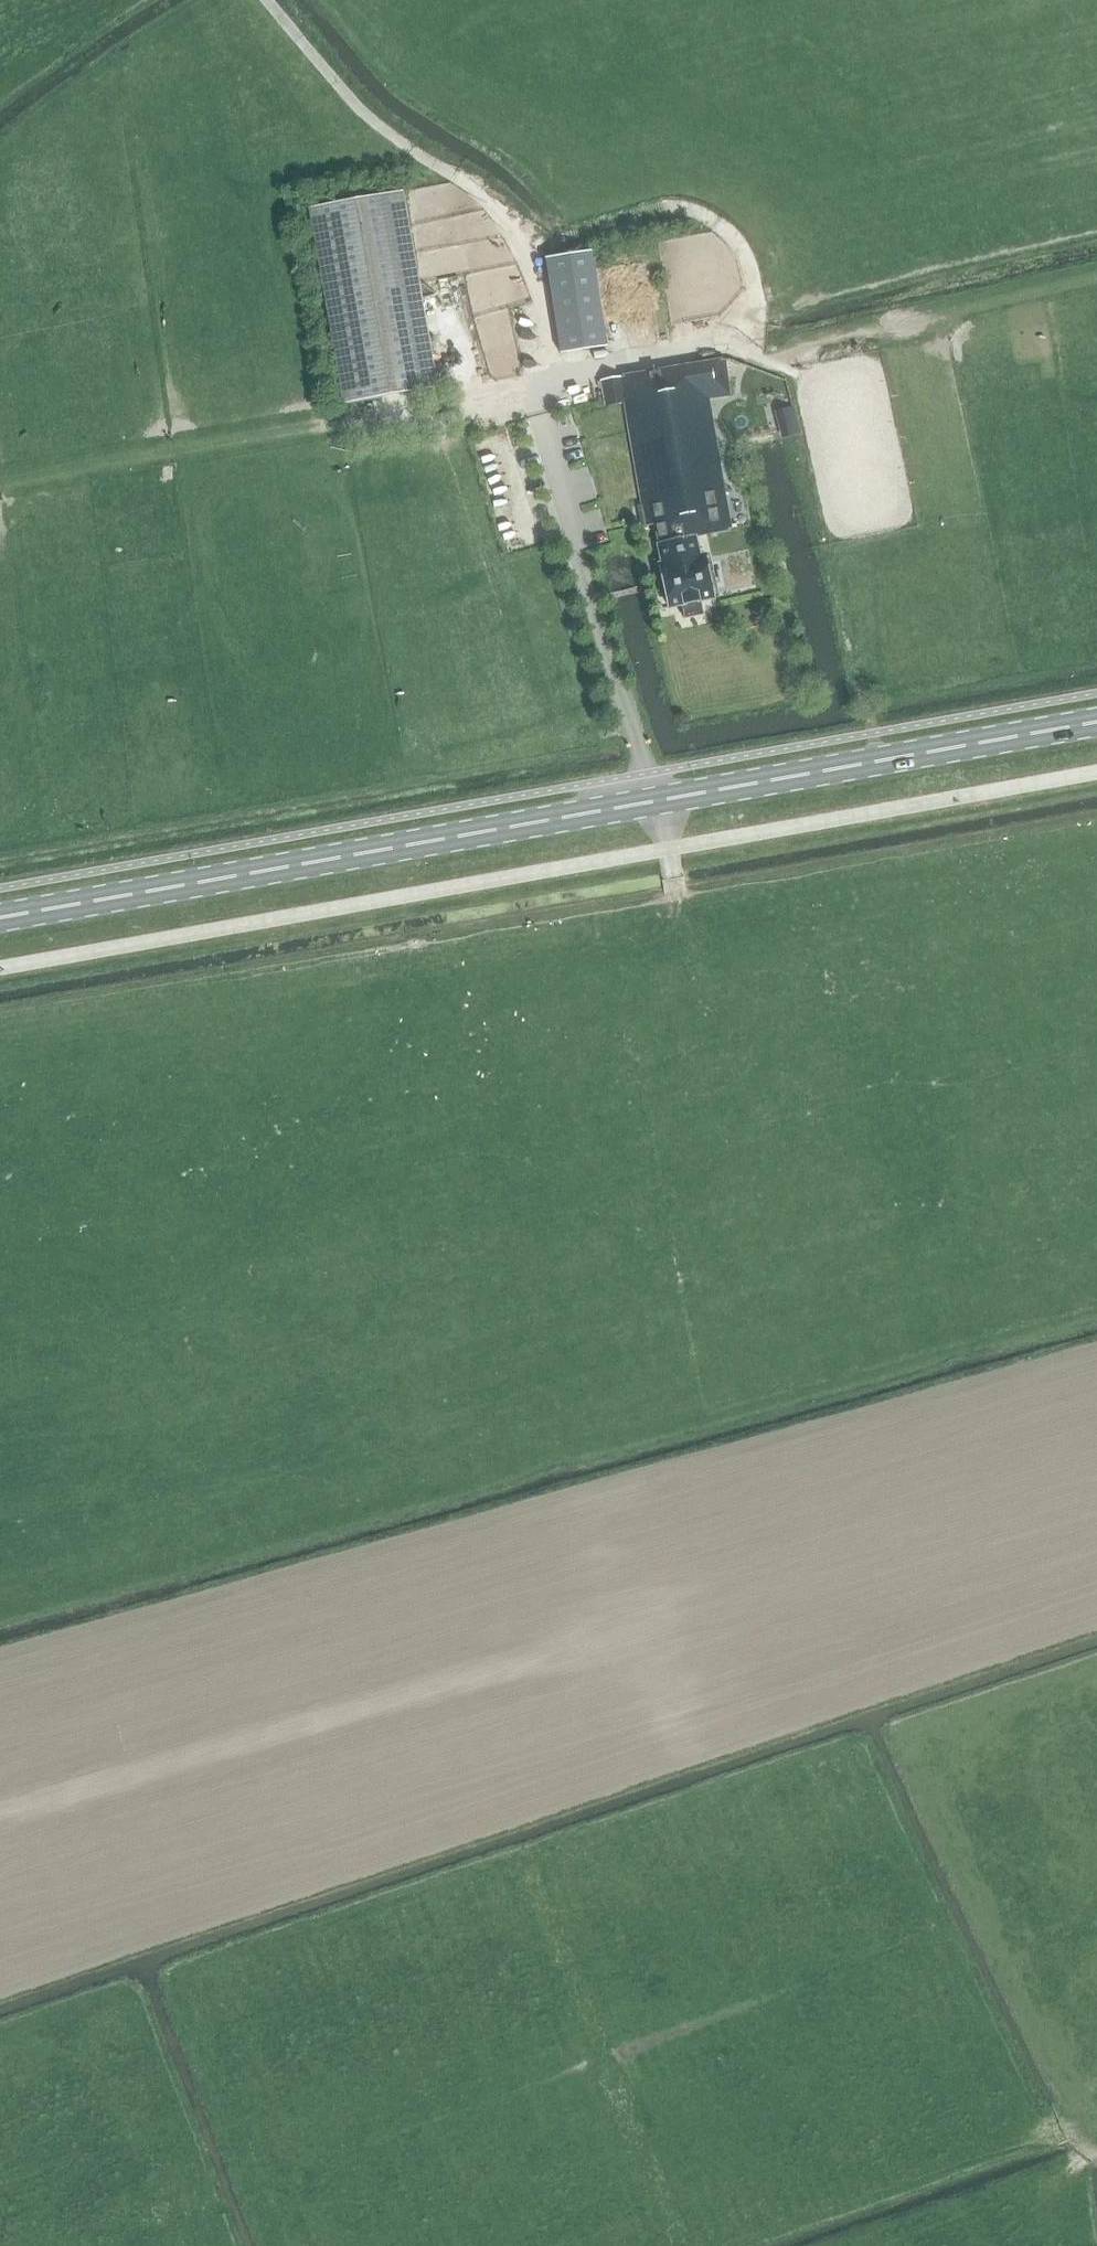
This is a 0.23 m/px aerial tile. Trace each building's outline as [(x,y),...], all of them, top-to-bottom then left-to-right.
[(307,208),(342,403),(436,386),(402,191),(307,208)] [(553,247),(573,345),(618,336),(599,238),(553,247)] [(704,397),(728,392),(721,356),(599,381),(604,407),(623,403),(648,526),(657,524),(661,542),(658,543),(662,561),(660,561),(668,604),(680,601),(684,616),(703,612),(700,597),(713,595),(704,552),(699,553),(695,532),(730,525),(704,397)]
